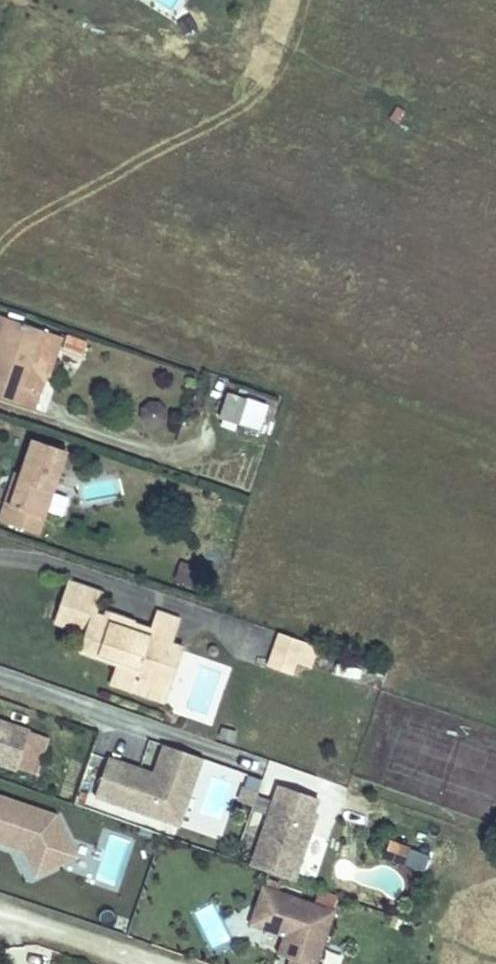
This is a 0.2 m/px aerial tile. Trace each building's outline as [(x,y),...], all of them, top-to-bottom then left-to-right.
[(43,329),(7,315),(0,333),(0,394),(32,405),(38,388),(24,383),(43,329)] [(62,351),(83,357),(88,342),(66,335),(62,351)] [(223,394),(219,426),(264,433),(269,401),(223,394)] [(5,504),(0,518),(0,520),(37,534),(66,450),(32,438),(19,475),(9,505),(5,504)] [(16,474),(5,504),(9,505),(19,475),(16,474)] [(71,580),(63,603),(71,606),(65,623),(87,633),(81,649),(118,664),(115,674),(136,682),(138,675),(155,682),(170,640),(154,634),(155,629),(135,622),(133,626),(124,623),(127,616),(107,608),(105,613),(94,609),(100,592),(71,580)] [(71,606),(63,603),(56,620),(65,623),(71,606)] [(162,612),(155,629),(154,634),(170,640),(178,618),(162,612)] [(281,635),(270,669),(292,677),(304,643),(281,635)] [(181,644),(170,640),(155,682),(148,696),(161,701),(181,644)] [(136,682),(115,674),(111,682),(148,696),(155,682),(138,675),(136,682)] [(39,734),(0,721),(0,763),(25,772),(39,734)] [(184,829),(208,762),(171,749),(160,777),(115,761),(101,799),(184,829)] [(295,878),(321,798),(281,782),(252,863),(295,878)] [(260,811),(265,797),(251,792),(246,806),(260,811)] [(64,818),(0,794),(0,840),(18,847),(26,843),(30,845),(31,852),(44,878),(69,866),(76,845),(64,818)] [(83,859),(76,845),(69,866),(83,859)] [(406,863),(423,867),(427,851),(411,847),(406,863)] [(342,918),(270,892),(263,909),(276,914),(268,935),(289,943),(283,960),(293,963),(325,963),(342,918)] [(212,904),(191,913),(208,950),(229,940),(212,904)] [(268,935),(276,914),(263,909),(256,931),(268,935)]
